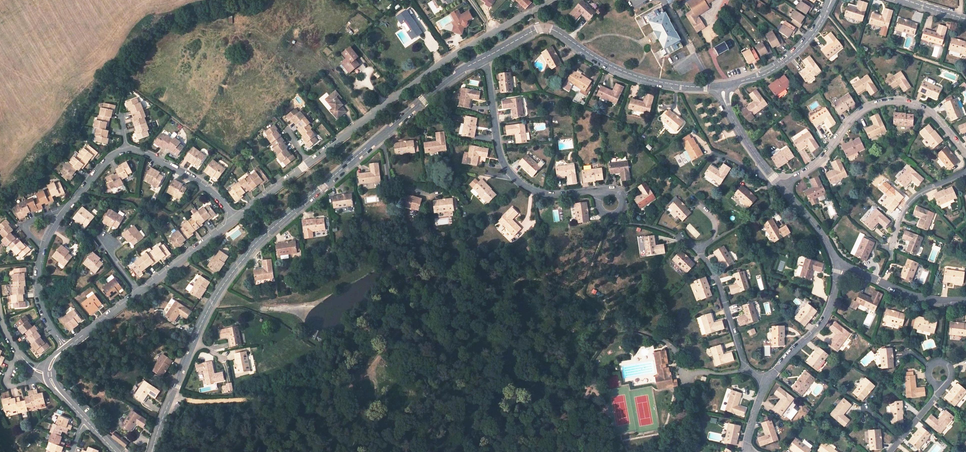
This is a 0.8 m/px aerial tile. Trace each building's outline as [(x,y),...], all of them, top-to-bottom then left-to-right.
[(523,9),(523,8),(529,3),(525,0),(514,0),(523,9)] [(582,0),(581,0),(570,13),(575,19),(579,15),(577,14),(579,11),(588,19),(595,11),(582,0)] [(688,2),(692,9),(685,13),(689,19),(691,18),(692,21),(691,22),(697,31),(707,26),(701,16),(698,18),(697,15),(710,7),(710,6),(711,5),(710,2),(713,0),(690,0),(688,2)] [(799,8),(808,14),(811,10),(813,8),(814,9),(817,5),(809,0),(808,0),(806,2),(804,1),(799,8)] [(858,0),(856,4),(859,5),(858,8),(847,5),(844,15),(860,20),(865,2),(858,0)] [(662,7),(641,18),(645,25),(648,24),(661,47),(658,49),(662,56),(683,45),(662,7)] [(890,9),(882,7),(881,12),(883,13),(882,16),(871,12),(868,22),(885,27),(890,9)] [(466,22),(472,19),(468,11),(460,15),(458,10),(450,14),(453,22),(451,23),(454,29),(452,31),(455,37),(464,32),(462,29),(468,26),(466,22)] [(805,23),(803,22),(805,19),(807,16),(798,10),(794,16),(796,17),(793,21),(802,27),(805,23)] [(414,32),(418,29),(417,28),(404,11),(395,18),(400,24),(399,28),(405,29),(408,33),(413,30),(414,32)] [(915,22),(898,17),(894,28),(912,33),(915,22)] [(786,24),(782,31),(791,37),(793,33),(794,31),(797,32),(799,28),(790,23),(788,26),(786,24)] [(946,26),(938,23),(937,28),(939,29),(938,32),(924,27),(921,37),(941,43),(946,26)] [(413,30),(408,33),(412,38),(421,32),(418,29),(414,32),(413,30)] [(776,32),(768,37),(773,46),(777,43),(779,42),(780,44),(784,42),(779,33),(777,35),(776,32)] [(831,32),(825,37),(828,41),(830,39),(832,42),(822,50),(828,57),(842,46),(831,32)] [(952,37),(949,48),(965,53),(965,41),(952,37)] [(726,39),(714,46),(718,53),(730,47),(729,45),(732,43),(730,39),(727,41),(726,39)] [(762,40),(755,44),(757,47),(760,51),(761,54),(765,51),(768,50),(769,52),(772,50),(767,41),(764,43),(762,40)] [(552,47),(542,53),(551,70),(561,64),(552,47)] [(750,47),(743,51),(748,61),(752,58),(755,57),(756,59),(759,57),(754,48),(751,50),(750,47)] [(356,64),(360,60),(351,51),(344,57),(348,62),(343,67),(347,71),(349,70),(353,75),(360,69),(356,64)] [(810,56),(803,60),(806,65),(808,63),(810,66),(800,73),(806,81),(820,70),(810,56)] [(580,75),(573,71),(567,81),(584,91),(589,83),(579,77),(580,75)] [(514,91),(512,72),(500,73),(501,81),(503,81),(504,92),(514,91)] [(899,72),(884,81),(890,90),(900,83),(902,86),(900,87),(902,91),(909,86),(899,72)] [(784,74),(778,79),(779,81),(771,88),(776,95),(791,83),(784,74)] [(876,91),(866,75),(850,85),(856,93),(866,87),(868,89),(866,91),(869,95),(876,91)] [(940,88),(922,79),(919,87),(928,92),(927,94),(935,98),(940,88)] [(616,92),(601,86),(597,95),(617,103),(623,86),(616,83),(614,88),(617,89),(616,92)] [(481,91),(463,87),(460,105),(469,107),(472,94),(475,95),(474,98),(480,99),(481,91)] [(756,89),(749,94),(752,99),(754,97),(756,99),(746,107),(745,106),(740,110),(748,121),(754,117),(752,115),(767,104),(756,89)] [(335,99),(337,97),(333,92),(323,101),(331,110),(333,112),(331,114),(336,120),(345,113),(340,108),(342,106),(337,101),(335,99)] [(653,96),(645,94),(643,100),(647,101),(646,104),(631,100),(628,109),(648,114),(653,96)] [(848,94),(832,105),(837,112),(846,106),(848,108),(854,104),(848,94)] [(514,117),(525,116),(522,98),(503,100),(505,109),(510,108),(509,106),(512,105),(514,117)] [(131,108),(133,116),(145,111),(142,104),(141,105),(139,99),(127,103),(129,109),(131,108)] [(955,99),(944,103),(951,120),(962,116),(955,99)] [(102,108),(100,116),(111,119),(112,119),(114,110),(116,111),(117,105),(105,103),(104,108),(102,108)] [(289,120),(295,126),(304,118),(299,112),(297,113),(293,109),(284,117),(288,122),(289,120)] [(683,122),(669,109),(661,118),(676,131),(683,122)] [(825,109),(810,118),(815,127),(826,121),(827,123),(826,125),(828,129),(835,125),(825,109)] [(134,123),(136,128),(147,124),(146,119),(147,118),(145,111),(133,116),(136,123),(134,123)] [(885,130),(877,113),(870,116),(874,124),(865,129),(869,137),(885,130)] [(912,113),(904,113),(904,115),(893,114),(893,124),(912,125),(912,113)] [(478,118),(467,115),(463,134),(472,136),(474,125),(476,126),(478,118)] [(111,119),(100,116),(99,116),(98,120),(96,120),(94,128),(97,129),(105,131),(108,123),(110,123),(111,119)] [(301,137),(310,130),(311,129),(307,125),(309,124),(304,118),(295,126),(299,132),(298,133),(301,137)] [(958,124),(960,132),(965,130),(964,127),(965,127),(965,121),(958,124)] [(150,132),(147,124),(136,128),(138,136),(136,136),(138,142),(150,138),(148,133),(150,132)] [(928,124),(919,132),(934,148),(941,142),(932,132),(934,131),(928,124)] [(525,125),(507,127),(508,135),(513,134),(513,132),(516,132),(518,143),(528,142),(525,125)] [(265,139),(270,146),(280,138),(275,132),(277,131),(273,126),(264,134),(267,138),(265,139)] [(109,132),(105,131),(97,129),(96,136),(97,137),(96,142),(108,145),(109,140),(107,139),(109,132)] [(441,138),(426,140),(428,150),(448,147),(445,129),(437,130),(438,135),(441,135),(441,138)] [(310,130),(301,137),(300,138),(305,144),(304,145),(307,149),(317,141),(313,137),(314,136),(310,130)] [(808,131),(793,141),(798,150),(809,143),(810,146),(808,147),(811,151),(818,147),(808,131)] [(160,147),(166,151),(168,150),(174,142),(168,137),(167,139),(162,135),(155,144),(159,148),(160,147)] [(696,145),(692,137),(682,143),(691,160),(699,156),(694,146),(696,145)] [(272,152),(276,156),(284,150),(285,149),(282,145),(284,143),(280,138),(270,146),(274,150),(272,152)] [(418,139),(415,139),(415,138),(396,141),(398,153),(417,151),(417,149),(419,149),(418,139)] [(857,138),(850,141),(851,144),(841,148),(845,157),(862,148),(857,138)] [(182,145),(175,140),(174,142),(168,150),(174,155),(173,156),(178,160),(185,150),(181,146),(182,145)] [(86,147),(81,154),(90,162),(96,156),(97,157),(101,153),(92,145),(88,149),(86,147)] [(490,149),(472,145),(468,163),(478,165),(481,153),(483,153),(483,156),(488,157),(490,149)] [(787,147),(771,158),(777,165),(785,159),(787,161),(794,157),(787,147)] [(946,148),(937,155),(949,169),(958,162),(946,148)] [(193,163),(199,167),(205,159),(194,149),(185,159),(192,164),(193,163)] [(289,157),(284,150),(276,156),(274,158),(279,164),(280,163),(284,167),(293,160),(290,156),(289,157)] [(71,162),(79,169),(80,171),(85,165),(87,166),(90,162),(81,154),(77,158),(76,156),(71,162)] [(519,162),(532,176),(540,168),(527,155),(519,162)] [(363,170),(364,179),(385,177),(383,158),(375,159),(375,165),(378,164),(379,168),(363,170)] [(838,159),(831,163),(833,167),(835,166),(836,169),(825,174),(830,183),(846,176),(838,159)] [(79,169),(71,162),(69,161),(65,167),(66,168),(62,172),(71,180),(75,176),(74,175),(79,169)] [(619,175),(620,180),(628,179),(626,161),(607,163),(609,174),(621,172),(621,175),(619,175)] [(217,180),(224,171),(212,162),(203,172),(210,178),(211,176),(217,180)] [(124,167),(117,171),(119,175),(122,181),(129,178),(128,176),(133,174),(128,163),(123,165),(124,167)] [(567,184),(575,183),(572,165),(555,167),(556,178),(569,176),(569,179),(566,179),(567,184)] [(710,166),(704,174),(719,184),(729,169),(723,165),(720,169),(722,170),(720,173),(710,166)] [(909,166),(897,180),(905,186),(913,177),(915,179),(914,181),(917,184),(923,178),(909,166)] [(601,177),(600,168),(580,170),(582,182),(590,181),(590,178),(601,177)] [(255,171),(248,176),(255,186),(263,181),(264,183),(268,179),(261,170),(256,173),(255,171)] [(145,183),(159,190),(164,181),(158,177),(159,176),(151,172),(145,183)] [(117,189),(125,186),(122,181),(119,175),(112,178),(111,177),(106,179),(111,190),(117,188),(117,189)] [(817,175),(810,179),(812,183),(814,183),(815,185),(805,190),(809,200),(825,192),(817,175)] [(243,178),(236,184),(243,193),(250,188),(251,190),(255,186),(248,176),(244,180),(243,178)] [(57,181),(50,184),(51,188),(54,195),(61,192),(62,193),(67,191),(62,180),(57,183),(57,181)] [(477,183),(474,180),(469,186),(486,203),(495,195),(488,188),(487,190),(478,182),(477,183)] [(655,199),(644,183),(637,188),(640,192),(642,190),(644,193),(634,200),(640,209),(655,199)] [(883,184),(882,183),(877,188),(883,193),(885,191),(887,193),(888,191),(891,193),(881,205),(889,211),(896,202),(897,203),(902,197),(884,183),(883,184)] [(168,195),(182,202),(186,192),(180,189),(181,187),(174,184),(168,195)] [(237,198),(243,193),(236,184),(230,188),(231,189),(227,192),(234,202),(238,199),(237,198)] [(945,191),(934,196),(939,205),(956,196),(951,186),(944,190),(945,191)] [(755,199),(741,187),(734,196),(747,208),(755,199)] [(52,200),(56,198),(54,195),(51,188),(47,189),(46,188),(39,191),(41,195),(44,202),(51,199),(52,200)] [(339,191),(340,202),(359,200),(357,189),(339,191)] [(932,193),(937,191),(936,189),(926,193),(929,200),(934,197),(932,193)] [(406,194),(403,205),(422,210),(424,200),(413,198),(414,196),(406,194)] [(42,208),(46,206),(44,202),(41,195),(37,197),(36,196),(29,199),(34,209),(41,206),(42,208)] [(436,200),(437,211),(456,208),(454,197),(436,200)] [(687,211),(673,198),(666,207),(679,220),(687,211)] [(27,212),(34,209),(29,199),(22,202),(23,204),(18,206),(23,216),(27,214),(27,212)] [(573,203),(575,222),(587,220),(584,202),(573,203)] [(203,208),(197,213),(204,222),(210,218),(211,219),(216,216),(209,206),(204,210),(203,208)] [(88,226),(95,217),(83,207),(75,218),(81,222),(82,221),(88,226)] [(916,207),(913,214),(917,216),(918,213),(922,214),(917,226),(927,230),(933,213),(916,207)] [(512,217),(516,213),(511,208),(497,221),(512,236),(519,228),(509,217),(511,216),(512,217)] [(876,209),(863,223),(871,229),(879,220),(882,222),(880,224),(884,227),(889,221),(876,209)] [(312,224),(321,223),(333,221),(332,210),(323,211),(323,213),(311,214),(312,224)] [(112,225),(118,229),(124,219),(112,211),(104,222),(111,226),(112,225)] [(198,227),(204,222),(197,213),(191,217),(192,219),(188,222),(195,232),(199,229),(198,227)] [(2,228),(7,235),(14,229),(16,227),(11,221),(12,219),(9,215),(0,223),(3,227),(2,228)] [(774,243),(790,233),(786,226),(781,229),(782,231),(779,233),(772,220),(763,225),(774,243)] [(189,236),(195,232),(188,222),(182,226),(183,228),(179,232),(186,241),(190,238),(189,236)] [(134,244),(144,237),(135,225),(124,233),(128,239),(130,238),(134,244)] [(14,229),(7,235),(5,237),(10,242),(11,241),(15,246),(24,238),(20,234),(19,235),(14,229)] [(922,236),(905,229),(902,236),(906,238),(907,235),(911,237),(906,249),(916,253),(922,236)] [(180,246),(186,241),(179,232),(173,237),(174,238),(170,241),(177,251),(181,248),(180,246)] [(285,238),(286,248),(306,246),(304,235),(285,238)] [(643,237),(645,255),(664,253),(663,245),(657,245),(657,248),(655,248),(653,236),(643,237)] [(874,241),(863,237),(856,255),(865,258),(869,248),(871,249),(874,241)] [(29,244),(24,238),(15,246),(20,251),(21,250),(24,255),(33,247),(30,243),(29,244)] [(159,244),(153,249),(160,259),(166,254),(167,255),(171,252),(165,242),(160,246),(159,244)] [(66,266),(73,257),(67,252),(68,251),(62,246),(54,256),(66,266)] [(724,268),(733,262),(723,246),(713,252),(724,268)] [(155,262),(160,259),(153,249),(148,252),(148,251),(141,256),(148,265),(155,261),(155,262)] [(226,263),(231,256),(221,249),(211,265),(219,270),(225,262),(226,263)] [(680,250),(672,258),(686,272),(686,271),(693,264),(680,250)] [(97,271),(104,262),(98,257),(99,256),(93,251),(85,262),(97,271)] [(262,273),(281,272),(278,253),(270,254),(270,259),(273,259),(273,262),(261,263),(262,273)] [(142,270),(148,265),(141,256),(135,261),(136,262),(131,266),(138,275),(143,271),(142,270)] [(823,264),(806,257),(798,274),(808,278),(813,266),(816,267),(815,269),(820,271),(823,264)] [(918,262),(907,259),(905,267),(907,267),(904,278),(913,280),(918,262)] [(15,271),(15,278),(27,278),(26,270),(28,270),(28,265),(16,265),(16,271),(15,271)] [(965,270),(946,268),(945,278),(956,279),(956,281),(964,282),(965,270)] [(733,287),(728,289),(730,295),(747,289),(741,272),(733,275),(737,288),(734,289),(733,287)] [(206,288),(209,290),(213,283),(203,276),(193,292),(200,297),(206,288)] [(117,291),(123,286),(116,277),(104,287),(112,297),(118,292),(117,291)] [(13,283),(14,292),(23,291),(25,291),(25,283),(27,283),(27,278),(15,278),(15,283),(13,283)] [(701,278),(693,281),(700,299),(710,295),(708,289),(706,290),(701,278)] [(24,299),(23,291),(14,292),(12,292),(13,299),(14,299),(14,305),(26,304),(25,299),(24,299)] [(860,293),(855,302),(852,301),(849,307),(855,310),(859,304),(874,311),(882,294),(875,291),(873,296),(875,297),(874,300),(860,293)] [(97,307),(102,302),(95,293),(83,302),(91,313),(98,308),(97,307)] [(191,319),(196,313),(181,303),(171,318),(179,323),(186,313),(189,314),(187,316),(191,319)] [(752,304),(743,306),(746,319),(743,320),(742,318),(737,319),(740,327),(758,321),(752,304)] [(806,304),(794,319),(804,326),(815,311),(806,304)] [(75,322),(81,318),(74,309),(62,318),(70,329),(76,324),(75,322)] [(904,315),(886,310),(883,321),(901,326),(904,315)] [(18,325),(22,332),(24,330),(32,325),(27,318),(28,317),(25,313),(16,320),(19,324),(18,325)] [(707,313),(699,316),(705,334),(721,328),(719,321),(715,322),(716,325),(711,326),(707,313)] [(239,338),(249,336),(245,318),(228,322),(229,330),(234,329),(234,326),(237,326),(239,338)] [(928,323),(916,320),(914,329),(934,334),(937,323),(929,321),(928,323)] [(834,322),(829,328),(834,331),(835,329),(838,331),(828,344),(835,350),(849,334),(834,322)] [(34,323),(32,325),(24,330),(27,334),(26,335),(31,342),(39,335),(40,334),(35,328),(37,327),(34,323)] [(951,323),(950,335),(965,336),(965,325),(951,323)] [(781,329),(772,328),(771,348),(782,348),(783,340),(781,340),(781,329)] [(313,333),(311,332),(309,338),(321,344),(324,338),(321,336),(313,333)] [(39,335),(31,342),(30,342),(34,349),(36,347),(39,352),(49,345),(46,341),(44,342),(39,335)] [(719,345),(710,348),(716,366),(734,360),(731,353),(726,355),(727,357),(723,358),(719,345)] [(242,348),(246,367),(258,365),(254,346),(242,348)] [(826,355),(817,349),(806,364),(815,371),(826,355)] [(657,376),(659,389),(680,386),(679,380),(675,380),(673,373),(672,373),(671,367),(668,368),(668,363),(670,363),(668,350),(657,351),(661,375),(657,376)] [(893,350),(882,350),(883,369),(894,368),(893,350)] [(169,376),(179,361),(169,354),(159,370),(169,376)] [(209,357),(213,379),(232,375),(230,367),(224,368),(225,370),(222,371),(219,356),(209,357)] [(806,373),(799,379),(801,381),(794,390),(802,396),(815,380),(806,373)] [(916,377),(906,378),(907,399),(926,398),(925,390),(920,390),(920,393),(917,393),(916,377)] [(865,378),(853,393),(862,400),(874,386),(865,378)] [(167,392),(152,382),(142,397),(150,403),(158,392),(159,394),(158,396),(163,399),(167,392)] [(959,386),(947,400),(955,408),(965,395),(965,392),(959,386)] [(779,388),(774,394),(777,397),(779,395),(782,397),(772,409),(780,416),(794,400),(779,388)] [(29,391),(31,404),(32,406),(41,404),(39,394),(34,395),(33,390),(29,391)] [(21,397),(22,402),(23,407),(32,406),(31,404),(29,391),(25,392),(26,397),(21,397)] [(739,408),(738,410),(734,408),(739,394),(730,391),(723,410),(741,416),(743,409),(739,408)] [(14,411),(12,398),(4,400),(4,398),(0,399),(0,408),(1,411),(6,410),(6,412),(14,411)] [(15,398),(12,398),(14,411),(14,413),(23,411),(23,407),(22,402),(16,403),(15,398)] [(844,400),(830,415),(845,427),(850,422),(845,418),(844,420),(842,418),(852,406),(844,400)] [(900,403),(891,403),(892,424),(904,423),(903,415),(901,415),(900,403)] [(155,421),(140,411),(130,426),(138,432),(145,422),(147,424),(146,425),(150,428),(155,421)] [(955,419),(947,412),(937,424),(935,422),(936,420),(932,417),(927,423),(941,435),(955,419)] [(51,425),(63,429),(65,430),(67,426),(62,425),(64,420),(55,416),(51,425)] [(770,421),(761,424),(765,439),(762,440),(762,437),(757,439),(759,447),(777,442),(770,421)] [(738,425),(727,423),(723,442),(734,444),(738,425)] [(48,424),(45,433),(47,433),(55,436),(57,431),(61,433),(63,429),(51,425),(48,424)] [(931,437),(922,429),(910,444),(918,451),(931,437)] [(880,432),(868,432),(870,451),(881,450),(880,432)] [(43,442),(46,444),(57,448),(59,443),(55,442),(56,437),(55,436),(47,433),(43,442)] [(795,440),(788,449),(792,451),(809,451),(810,451),(795,440)] [(57,448),(46,444),(43,442),(41,448),(41,449),(45,451),(56,451),(57,448)]
